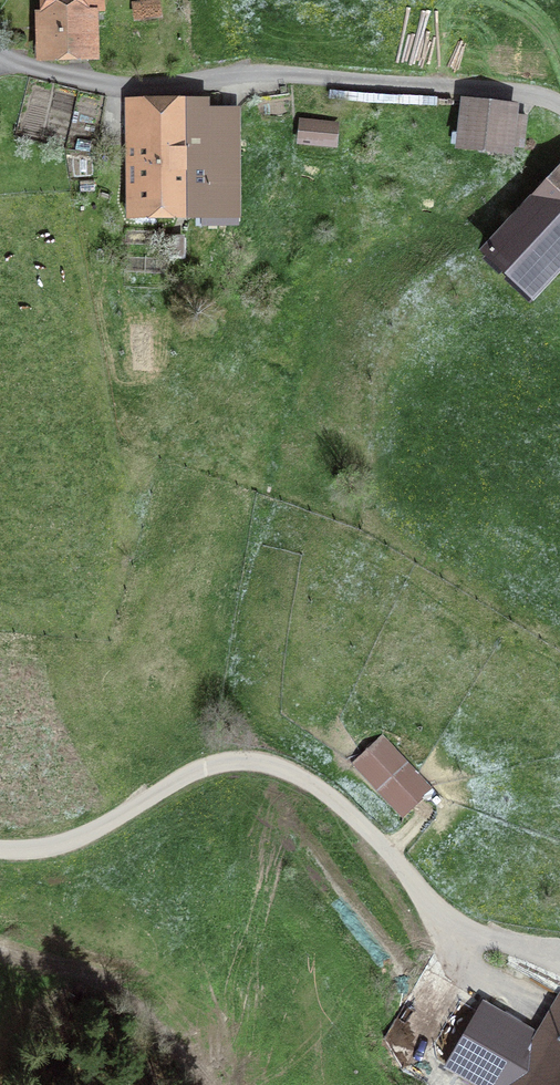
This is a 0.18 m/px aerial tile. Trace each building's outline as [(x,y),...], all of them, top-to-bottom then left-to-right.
[(99,0),(43,0),(45,58),(89,57),(88,16),(91,16),(90,10),(99,9),(99,0)] [(235,223),(236,114),(202,114),(202,102),(138,101),(137,208),(203,209),(203,223),(235,223)] [(459,145),(504,151),(507,130),(518,132),(520,117),(465,109),(459,145)] [(301,141),(333,144),(335,125),(303,122),(301,141)] [(487,251),(527,289),(559,254),(559,173),(487,251)] [(432,788),(383,735),(352,764),(402,818),(425,797),(424,796),(432,788)] [(539,1034),(484,1002),(447,1067),(479,1084),(559,1084),(559,996),(539,1034)]
